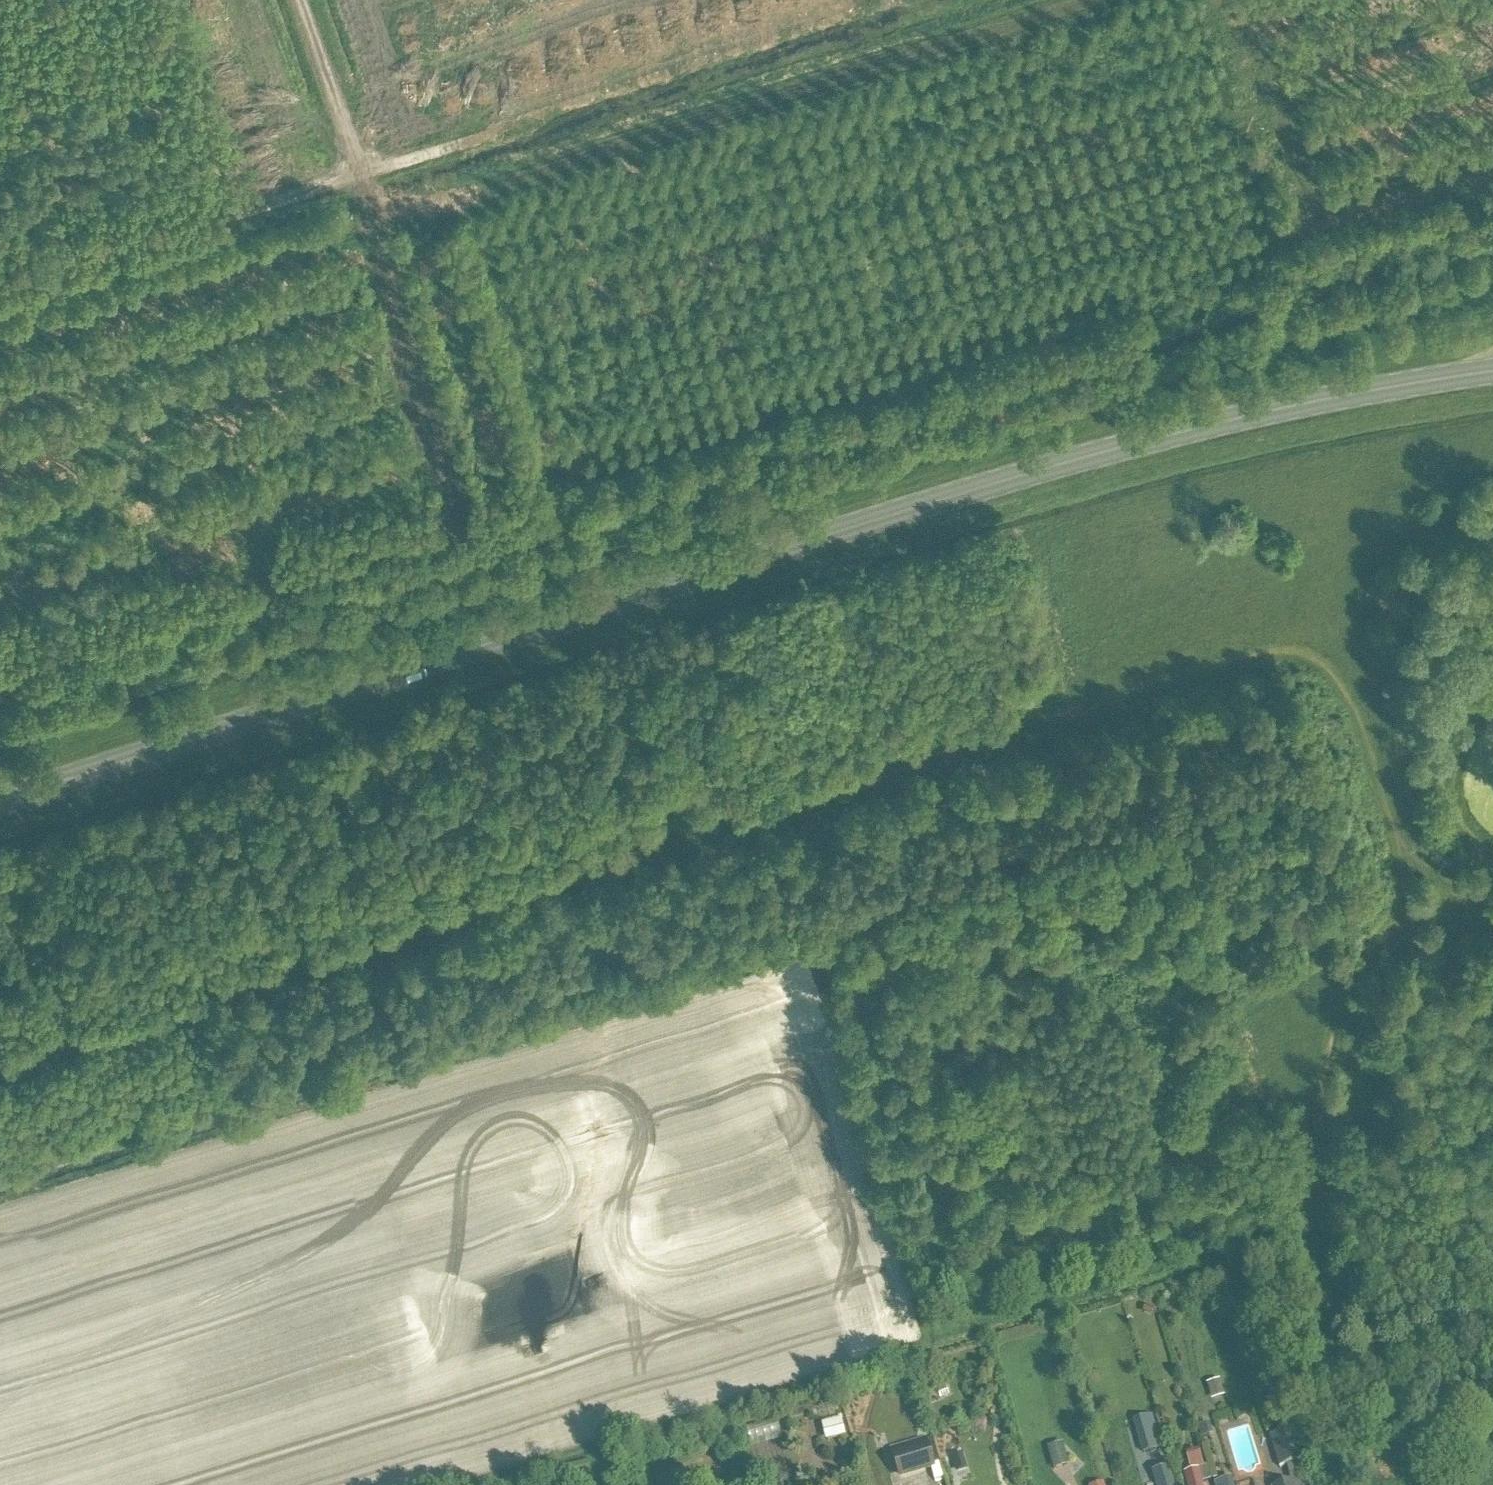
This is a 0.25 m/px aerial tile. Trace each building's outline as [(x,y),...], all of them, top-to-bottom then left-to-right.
[(1211,1396),(1223,1393),(1220,1382),(1207,1386),(1211,1396)] [(1152,1417),(1134,1423),(1144,1455),(1162,1450),(1152,1417)] [(841,1420),(821,1425),(826,1443),(846,1438),(841,1420)] [(1211,1426),(1198,1429),(1201,1440),(1214,1437),(1211,1426)] [(1284,1465),(1307,1460),(1300,1429),(1276,1434),(1284,1465)] [(927,1438),(889,1450),(899,1483),(936,1471),(927,1438)] [(1063,1446),(1048,1450),(1052,1464),(1067,1460),(1063,1446)] [(963,1455),(952,1458),(957,1475),(968,1472),(963,1455)] [(1288,1484),(1295,1484),(1294,1483),(1305,1481),(1300,1465),(1287,1468),(1292,1484),(1288,1484)] [(1187,1484),(1203,1484),(1212,1482),(1208,1468),(1184,1475),(1187,1484)] [(1156,1484),(1174,1484),(1169,1469),(1152,1475),(1156,1484)] [(559,1484),(581,1484),(567,1474),(559,1484)]
